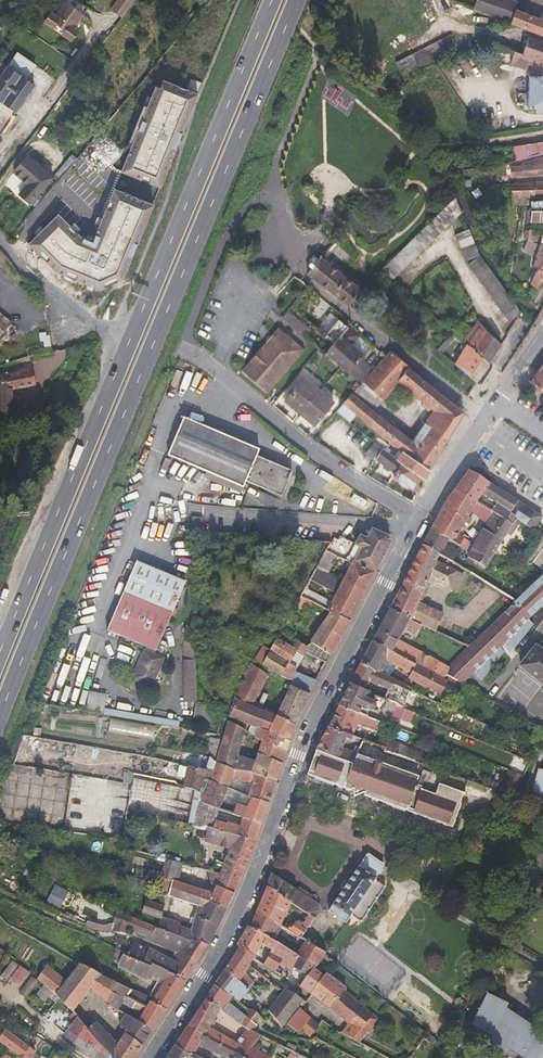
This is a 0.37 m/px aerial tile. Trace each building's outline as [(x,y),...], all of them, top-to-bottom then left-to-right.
[(88,0),(62,0),(57,7),(52,3),(45,13),(54,20),(58,16),(66,21),(62,26),(72,33),(79,23),(74,20),(89,0),(88,0)] [(135,0),(118,0),(111,10),(121,17),(135,0)] [(540,18),(516,9),(519,2),(513,0),(477,0),(474,10),(511,23),(542,35),(542,19),(540,18)] [(444,58),(460,52),(451,34),(396,62),(404,79),(431,64),(444,58)] [(528,37),(522,54),(542,62),(542,42),(528,37)] [(522,54),(514,51),(510,64),(529,70),(528,108),(542,108),(542,62),(522,54)] [(35,85),(26,79),(36,65),(18,52),(8,67),(0,61),(0,136),(35,85)] [(189,122),(199,93),(204,82),(190,77),(186,87),(165,79),(162,87),(158,85),(149,108),(145,117),(141,116),(134,132),(138,134),(134,143),(124,170),(162,186),(189,122)] [(407,97),(397,83),(384,90),(400,102),(407,97)] [(514,146),(515,161),(516,161),(542,154),(542,141),(514,146)] [(54,178),(58,182),(77,159),(72,155),(53,177),(54,178)] [(29,184),(20,195),(31,204),(54,178),(53,177),(28,156),(14,172),(29,184)] [(534,159),(535,163),(510,166),(511,177),(542,174),(542,157),(534,159)] [(533,193),(532,180),(511,182),(512,204),(522,205),(524,197),(533,197),(533,193)] [(532,180),(533,193),(542,193),(542,180),(532,180)] [(312,187),(312,185),(311,184),(309,183),(307,182),(305,183),(304,184),(303,186),(303,188),(303,189),(303,190),(304,191),(305,192),(307,192),(309,192),(311,191),(312,190),(312,188),(312,187)] [(81,236),(59,214),(29,244),(57,272),(101,289),(124,278),(155,204),(116,188),(94,241),(81,236)] [(393,279),(462,212),(455,197),(382,268),(391,277),(393,279)] [(532,200),(530,210),(542,209),(542,200),(532,200)] [(530,210),(527,222),(542,221),(542,209),(530,210)] [(480,255),(468,228),(455,234),(465,260),(480,255)] [(526,229),(523,239),(539,244),(542,246),(542,231),(526,229)] [(542,280),(542,246),(539,244),(533,265),(537,268),(529,283),(538,288),(542,280)] [(506,290),(480,255),(467,264),(509,322),(522,313),(506,290)] [(361,289),(343,275),(325,260),(321,256),(307,273),(314,279),(348,306),(361,289)] [(364,286),(346,272),(343,275),(361,289),(364,286)] [(286,312),(282,317),(287,321),(291,317),(286,312)] [(12,323),(0,313),(0,337),(12,323)] [(300,323),(291,317),(287,321),(296,328),(300,323)] [(502,344),(478,320),(462,342),(466,345),(490,363),(502,344)] [(360,358),(363,355),(350,344),(358,336),(358,335),(347,326),(325,353),(360,384),(368,375),(373,369),(360,358)] [(268,392),(305,349),(279,327),(242,370),(268,392)] [(456,338),(452,334),(437,350),(442,354),(456,338)] [(358,336),(350,344),(363,355),(370,347),(358,336)] [(490,363),(466,345),(455,364),(464,370),(463,371),(477,382),(490,363)] [(441,449),(463,411),(408,367),(409,366),(391,350),(386,356),(373,369),(368,375),(360,384),(354,391),(376,409),(399,383),(425,404),(423,406),(432,413),(413,441),(352,393),(343,403),(356,414),(402,451),(430,470),(441,449)] [(9,374),(10,379),(0,381),(0,420),(14,420),(13,390),(36,386),(33,368),(9,374)] [(538,371),(530,382),(542,393),(542,375),(538,371)] [(314,425),(333,402),(304,377),(285,400),(314,425)] [(356,414),(343,403),(336,411),(350,422),(356,414)] [(293,471),(256,456),(259,449),(183,417),(167,455),(180,460),(243,488),(246,481),(282,496),(293,471)] [(424,478),(396,459),(383,448),(381,446),(375,442),(365,453),(376,461),(377,459),(385,465),(394,472),(392,475),(418,491),(424,478)] [(430,470),(402,451),(396,459),(424,478),(430,470)] [(379,472),(385,465),(377,459),(376,461),(372,468),(379,472)] [(487,481),(468,470),(455,489),(476,502),(482,493),(489,483),(487,481)] [(386,487),(389,481),(379,475),(376,480),(386,487)] [(509,514),(518,500),(513,497),(489,483),(482,493),(496,503),(491,510),(493,512),(505,520),(509,514)] [(458,534),(476,502),(455,489),(449,497),(429,532),(448,540),(457,544),(460,546),(464,538),(464,537),(458,534)] [(542,515),(528,506),(525,505),(518,500),(509,514),(519,520),(521,521),(534,529),(542,515)] [(511,536),(521,521),(519,520),(509,514),(505,520),(493,512),(467,556),(486,568),(507,533),(511,536)] [(203,533),(202,516),(191,516),(192,533),(203,533)] [(375,572),(391,542),(387,535),(373,529),(371,528),(367,538),(359,534),(355,543),(340,535),(338,539),(333,537),(330,543),(326,550),(337,555),(348,560),(352,562),(353,561),(375,572)] [(446,544),(448,540),(429,532),(422,546),(442,556),(452,562),(458,551),(455,549),(446,544)] [(541,535),(523,559),(530,565),(533,562),(542,570),(542,536),(541,535)] [(464,538),(460,546),(462,547),(467,549),(471,542),(464,538)] [(457,544),(448,540),(446,544),(455,549),(457,544)] [(418,602),(430,579),(448,588),(456,572),(438,563),(442,556),(422,546),(402,584),(390,608),(420,623),(435,630),(442,614),(418,602)] [(328,574),(337,555),(326,550),(316,568),(328,574)] [(154,654),(186,581),(136,560),(120,599),(107,629),(146,647),(145,650),(133,678),(151,686),(163,658),(154,654)] [(375,572),(353,561),(352,562),(348,560),(344,568),(348,570),(342,581),(364,592),(375,572)] [(349,621),(364,592),(342,581),(328,574),(316,568),(309,579),(336,593),(331,602),(305,588),(300,596),(314,603),(325,609),(327,610),(331,612),(349,621)] [(454,591),(462,575),(456,572),(448,588),(454,591)] [(537,579),(522,593),(515,601),(468,646),(450,664),(451,664),(450,667),(446,674),(463,683),(476,670),(484,678),(506,650),(502,645),(508,639),(516,647),(536,622),(531,617),(542,605),(542,573),(537,579)] [(301,614),(314,603),(300,596),(293,608),(301,614)] [(398,639),(405,626),(415,632),(420,623),(390,608),(373,641),(443,679),(446,674),(450,667),(398,639)] [(325,663),(341,637),(349,621),(331,612),(310,642),(307,646),(294,639),(290,646),(296,649),(304,654),(305,652),(306,653),(325,663)] [(288,663),(296,649),(290,646),(276,638),(270,649),(288,663)] [(195,660),(195,640),(184,640),(184,660),(195,660)] [(380,673),(387,660),(410,673),(408,677),(426,688),(427,686),(441,694),(447,681),(443,679),(373,641),(361,663),(380,673)] [(535,646),(520,665),(542,683),(542,652),(535,646)] [(288,663),(270,649),(262,664),(270,670),(281,676),(288,663)] [(325,663),(306,653),(303,660),(321,670),(325,663)] [(196,702),(195,660),(184,660),(182,660),(183,702),(196,702)] [(316,679),(294,671),(296,667),(288,663),(281,676),(293,681),(291,685),(309,694),(316,679)] [(406,685),(380,673),(361,663),(350,683),(365,690),(370,680),(373,682),(388,689),(384,699),(385,700),(403,708),(411,688),(405,686),(406,685)] [(252,705),(268,674),(251,664),(234,697),(252,705)] [(365,697),(367,691),(365,690),(350,683),(339,705),(356,712),(358,712),(360,706),(365,697)] [(295,726),(304,706),(309,694),(291,685),(276,714),(252,705),(234,697),(231,708),(228,717),(258,728),(289,740),(295,726)] [(103,712),(107,694),(89,691),(85,709),(103,712)] [(365,697),(360,706),(369,710),(370,711),(372,710),(373,710),(374,709),(376,707),(376,705),(376,704),(375,703),(374,701),(373,701),(365,697)] [(212,722),(215,705),(196,702),(195,703),(193,719),(212,722)] [(347,733),(356,712),(339,705),(328,726),(347,733)] [(408,711),(396,706),(392,715),(404,720),(408,711)] [(276,780),(286,751),(262,740),(261,743),(255,761),(238,755),(241,741),(246,730),(227,721),(216,763),(233,770),(276,780)] [(153,735),(153,723),(112,722),(111,733),(153,735)] [(342,748),(345,738),(360,744),(362,739),(353,736),(347,733),(328,726),(316,749),(338,758),(350,762),(352,763),(357,751),(358,750),(355,749),(353,753),(342,748)] [(289,740),(258,728),(253,737),(254,737),(262,740),(286,751),(291,741),(289,740)] [(338,758),(316,749),(308,772),(329,780),(450,827),(460,803),(458,803),(462,793),(438,783),(434,793),(414,785),(418,775),(357,751),(352,763),(350,762),(338,758)] [(276,780),(233,770),(216,763),(209,756),(205,769),(213,771),(211,781),(227,787),(231,779),(253,783),(248,796),(251,797),(269,803),(276,780)] [(211,781),(213,771),(205,769),(179,764),(177,776),(184,778),(183,785),(201,793),(200,802),(218,809),(222,800),(227,787),(211,781)] [(538,769),(532,794),(542,797),(542,770),(538,769)] [(513,798),(524,776),(508,770),(497,792),(513,798)] [(131,784),(133,774),(124,772),(123,783),(131,784)] [(248,796),(238,791),(227,787),(222,800),(235,806),(236,803),(247,806),(251,797),(248,796)] [(201,793),(195,790),(191,808),(188,825),(206,827),(208,827),(255,843),(259,830),(261,824),(243,817),(241,822),(240,826),(227,821),(226,823),(216,820),(217,814),(218,809),(200,802),(201,793)] [(261,824),(269,803),(251,797),(247,806),(236,803),(235,806),(232,814),(243,817),(261,824)] [(239,882),(255,843),(208,827),(204,841),(229,849),(224,863),(220,874),(211,871),(209,871),(213,884),(215,886),(234,894),(239,882)] [(361,922),(385,886),(375,879),(377,877),(377,876),(384,866),(384,865),(384,864),(383,863),(368,853),(367,853),(366,854),(359,865),(358,865),(332,905),(333,905),(328,911),(346,922),(351,915),(361,922)] [(163,872),(167,858),(156,855),(152,870),(163,872)] [(172,880),(177,861),(167,858),(163,872),(162,877),(172,880)] [(220,874),(224,863),(215,861),(211,871),(220,874)] [(209,871),(194,866),(192,870),(208,874),(209,871)] [(160,884),(162,877),(163,872),(152,870),(149,869),(146,880),(160,884)] [(319,905),(309,898),(310,896),(299,889),(297,891),(271,874),(267,886),(291,902),(293,903),(309,914),(315,918),(320,910),(319,905)] [(172,880),(162,877),(160,884),(163,885),(170,887),(172,880)] [(179,922),(161,915),(163,906),(146,899),(141,912),(160,919),(157,927),(208,945),(226,909),(202,899),(204,890),(172,880),(170,887),(163,885),(161,890),(169,892),(168,896),(199,905),(191,929),(182,926),(179,922)] [(56,883),(47,902),(60,909),(69,890),(56,883)] [(226,909),(234,894),(215,886),(212,893),(204,890),(202,899),(226,909)] [(280,926),(291,902),(267,886),(256,912),(280,926)] [(103,925),(98,924),(95,929),(111,931),(127,933),(128,930),(126,929),(130,917),(116,912),(113,923),(111,923),(108,924),(106,925),(103,925)] [(280,926),(256,912),(250,927),(269,937),(272,932),(277,935),(281,927),(280,926)] [(310,925),(315,918),(309,914),(302,925),(292,919),(287,930),(288,931),(301,939),(310,925)] [(196,964),(208,945),(157,927),(130,917),(126,929),(128,930),(144,936),(143,939),(171,951),(168,957),(149,948),(131,942),(129,947),(126,946),(124,952),(123,952),(183,981),(196,964)] [(87,921),(85,925),(95,929),(98,924),(87,921)] [(262,944),(272,950),(277,942),(269,937),(250,927),(248,926),(237,944),(239,947),(253,958),(262,944)] [(124,952),(126,946),(128,940),(115,937),(113,943),(117,944),(116,948),(124,952)] [(335,964),(324,954),(304,941),(297,954),(299,955),(317,966),(322,959),(329,963),(327,965),(332,968),(335,964)] [(294,966),(299,955),(297,954),(288,948),(277,942),(272,950),(263,964),(274,972),(278,974),(280,970),(277,968),(280,962),(292,970),(294,966)] [(166,1009),(183,981),(123,952),(118,964),(145,978),(145,977),(163,984),(152,1001),(166,1009)] [(244,975),(251,966),(234,955),(224,970),(249,990),(254,983),(244,975)] [(311,994),(324,975),(316,968),(317,966),(299,955),(294,966),(311,977),(303,989),(311,994)] [(7,980),(20,963),(15,959),(14,958),(1,975),(7,980)] [(112,990),(117,982),(100,973),(80,963),(66,980),(47,965),(38,978),(55,993),(72,1011),(73,1012),(91,988),(109,1004),(112,999),(116,993),(112,990)] [(18,984),(29,971),(21,964),(11,978),(18,984)] [(249,990),(224,970),(214,985),(230,995),(230,994),(233,996),(239,1001),(249,990)] [(268,979),(259,972),(256,975),(265,982),(268,979)] [(373,1015),(344,991),(346,989),(326,973),(324,975),(311,994),(341,1016),(349,1023),(359,1030),(360,1029),(373,1015)] [(26,998),(39,982),(31,977),(19,993),(26,998)] [(152,1031),(166,1009),(152,1001),(151,1000),(146,1007),(129,998),(133,991),(117,982),(112,990),(116,993),(112,999),(109,1004),(108,1005),(118,1010),(123,1003),(142,1014),(138,1020),(152,1031)] [(53,993),(44,985),(36,994),(45,1001),(53,993)] [(246,1017),(229,1002),(233,996),(230,994),(230,995),(214,985),(205,999),(221,1009),(222,1009),(240,1024),(247,1028),(252,1031),(257,1025),(246,1017)] [(282,1028),(303,1000),(286,989),(269,1011),(282,1028)] [(151,1000),(133,991),(129,998),(146,1007),(151,1000)] [(471,1023),(485,1030),(493,1036),(491,1039),(501,1045),(503,1042),(526,1057),(541,1057),(542,1055),(542,1042),(534,1036),(537,1032),(499,1007),(502,1001),(488,994),(471,1023)] [(210,1027),(221,1009),(205,999),(188,1025),(244,1057),(271,1057),(259,1050),(262,1045),(256,1041),(260,1035),(252,1031),(247,1028),(237,1042),(210,1027)] [(319,1025),(300,1008),(288,1024),(299,1032),(301,1029),(310,1037),(319,1025)] [(265,1022),(251,1010),(246,1017),(257,1025),(261,1028),(265,1022)] [(73,1012),(69,1016),(74,1021),(64,1034),(95,1057),(115,1057),(88,1028),(77,1017),(73,1012)] [(152,1031),(138,1020),(126,1014),(119,1024),(126,1029),(117,1044),(96,1021),(88,1028),(115,1057),(134,1057),(142,1046),(152,1031)] [(368,1033),(378,1020),(373,1015),(360,1029),(366,1031),(368,1033)] [(360,1042),(366,1031),(360,1029),(359,1030),(349,1023),(342,1032),(360,1042)] [(188,1025),(175,1045),(192,1056),(194,1053),(198,1046),(225,1057),(244,1057),(188,1025)] [(5,1028),(0,1036),(0,1042),(8,1048),(17,1054),(17,1055),(21,1057),(32,1057),(36,1051),(24,1042),(5,1028)] [(433,1045),(436,1041),(427,1034),(424,1039),(433,1045)] [(194,1053),(192,1056),(175,1045),(166,1057),(202,1057),(194,1053)] [(299,1054),(291,1050),(287,1057),(288,1057),(297,1057),(299,1054)]
